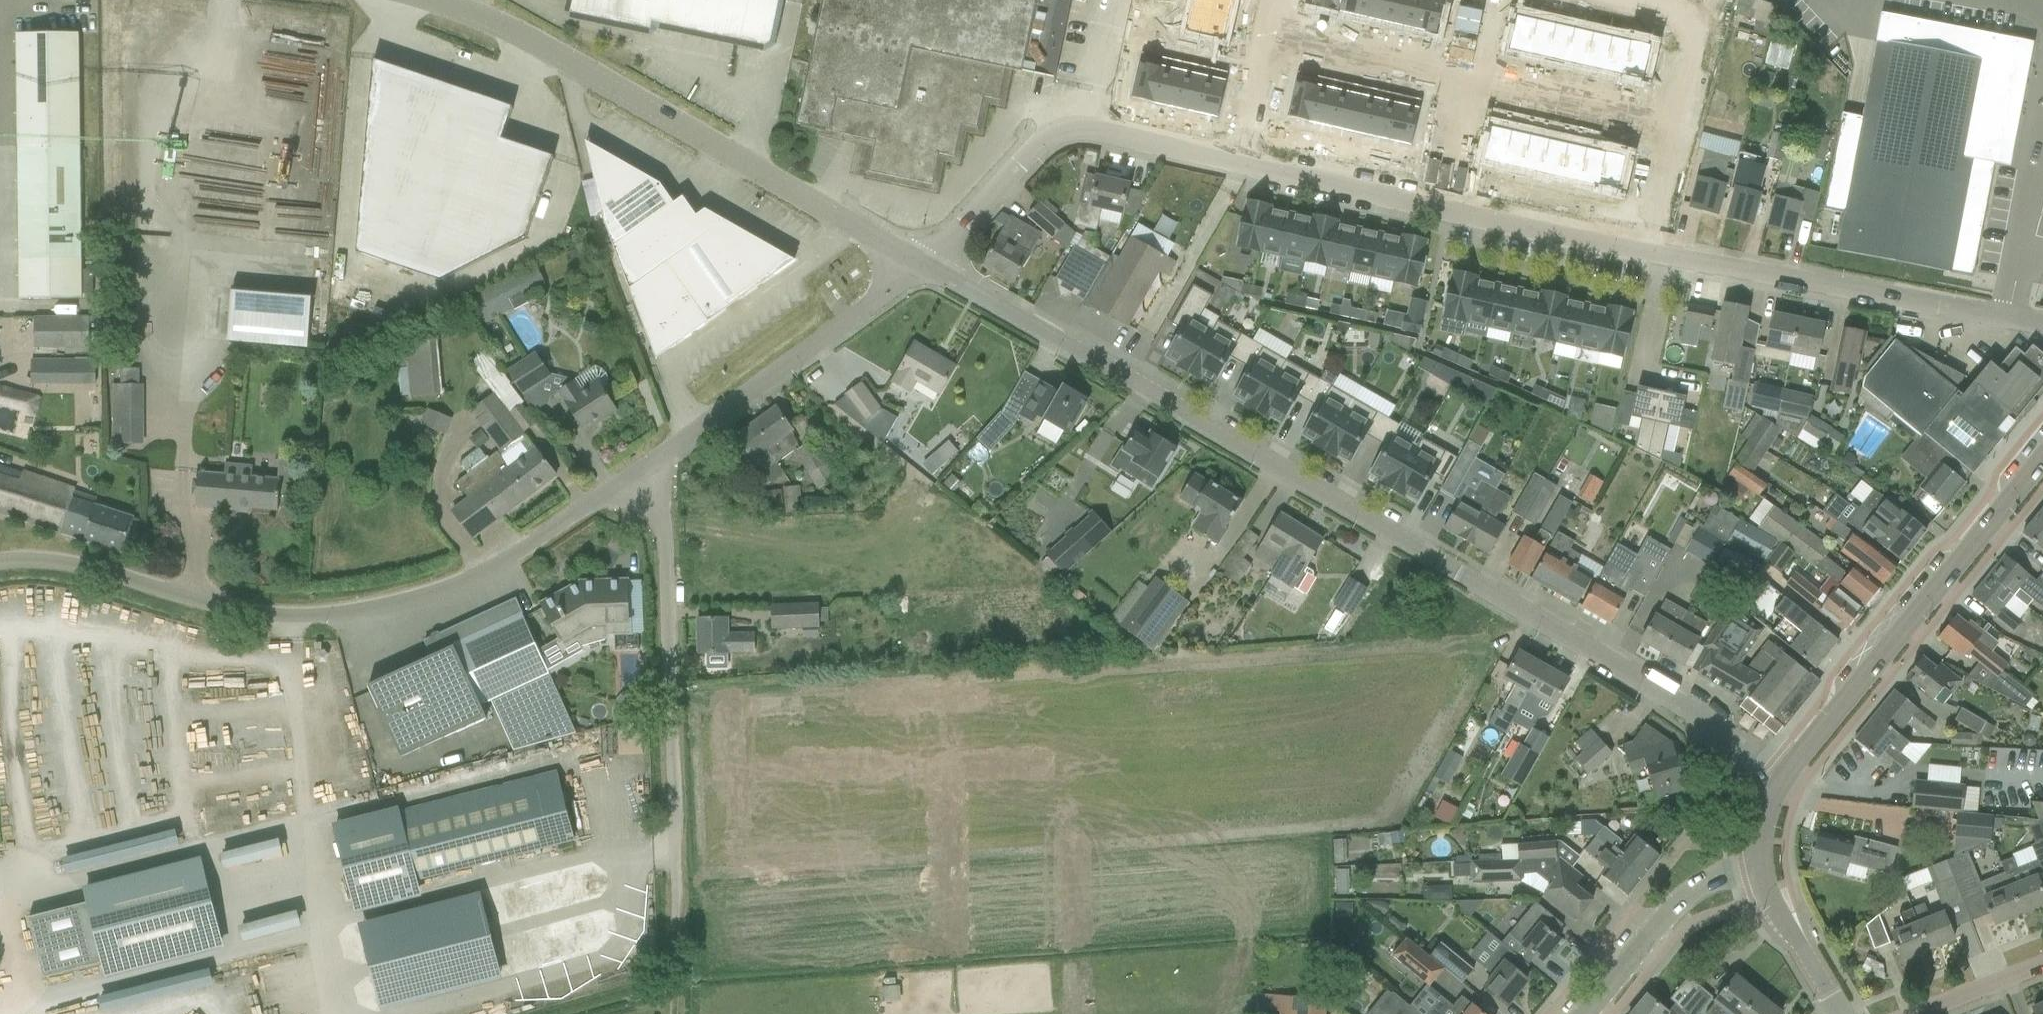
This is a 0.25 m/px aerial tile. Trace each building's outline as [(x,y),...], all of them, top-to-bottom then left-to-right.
[(764,52),(776,44),(785,1),(780,0),(574,0),(571,14),(652,31),(654,24),(717,37),(724,32),(731,33),(730,39),(735,45),(764,52)] [(797,124),(860,137),(857,152),(872,156),(869,172),(933,185),(940,154),(956,157),(963,125),(978,128),(985,97),(1000,100),(1007,69),(1014,70),(1056,79),(1060,60),(1072,0),(1086,3),(1087,0),(823,0),(801,105),(797,124)] [(1193,8),(1228,16),(1232,0),(1195,0),(1193,8)] [(1313,6),(1335,11),(1337,0),(1314,0),(1313,6)] [(1335,11),(1355,15),(1358,0),(1337,0),(1335,11)] [(1355,15),(1375,20),(1380,0),(1358,0),(1355,15)] [(1375,20),(1395,24),(1401,0),(1380,0),(1375,20)] [(1395,24),(1415,29),(1422,0),(1401,0),(1395,24)] [(1415,29),(1437,34),(1444,0),(1422,0),(1415,29)] [(1193,8),(1188,31),(1223,39),(1228,16),(1193,8)] [(1158,11),(1155,23),(1163,25),(1166,13),(1158,11)] [(1842,113),(1824,209),(1844,212),(1837,250),(1952,272),(1975,276),(1983,233),(1997,161),(2020,40),(1881,13),(1875,42),(1877,42),(1863,117),(1842,113)] [(1516,15),(1508,50),(1529,54),(1537,19),(1532,18),(1519,15),(1516,15)] [(1537,19),(1529,54),(1548,59),(1556,24),(1551,23),(1539,20),(1537,19)] [(1556,24),(1548,59),(1567,63),(1575,28),(1570,27),(1558,24),(1556,24)] [(1575,28),(1567,63),(1586,67),(1594,32),(1589,31),(1576,28),(1575,28)] [(1158,30),(1156,38),(1168,40),(1170,33),(1158,30)] [(1594,32),(1586,67),(1604,72),(1612,36),(1611,36),(1598,33),(1594,32)] [(19,146),(20,298),(82,298),(80,146),(79,33),(17,34),(19,146)] [(1170,33),(1168,40),(1180,43),(1181,35),(1170,33)] [(1317,35),(1315,43),(1327,46),(1329,38),(1317,35)] [(1612,36),(1604,72),(1623,76),(1631,41),(1629,40),(1617,38),(1612,36)] [(1329,38),(1327,46),(1339,48),(1341,40),(1329,38)] [(1200,40),(1198,47),(1210,50),(1212,42),(1200,40)] [(1771,40),(1765,64),(1787,70),(1794,47),(1771,40)] [(1631,41),(1623,76),(1644,81),(1652,45),(1640,43),(1636,42),(1631,41)] [(1212,42),(1210,50),(1222,53),(1223,45),(1212,42)] [(1357,44),(1355,52),(1367,55),(1369,47),(1357,44)] [(1369,47),(1367,55),(1379,57),(1381,49),(1369,47)] [(1314,49),(1312,57),(1324,60),(1326,52),(1314,49)] [(1326,52),(1324,60),(1336,62),(1338,54),(1326,52)] [(1142,53),(1132,98),(1145,101),(1149,102),(1154,103),(1164,58),(1142,53)] [(1397,53),(1395,61),(1407,64),(1409,56),(1397,53)] [(1409,56),(1407,64),(1418,66),(1420,58),(1409,56)] [(1164,58),(1154,103),(1155,103),(1170,106),(1175,107),(1185,63),(1164,58)] [(1354,58),(1352,66),(1364,69),(1366,61),(1354,58)] [(374,60),(357,252),(441,280),(526,238),(554,156),(502,139),(513,107),(374,60)] [(1366,61),(1364,69),(1376,71),(1377,63),(1366,61)] [(1185,63),(1175,107),(1177,108),(1191,111),(1196,112),(1206,68),(1185,63)] [(1394,67),(1392,75),(1404,78),(1405,70),(1394,67)] [(1206,68),(1196,112),(1198,113),(1212,116),(1218,117),(1228,73),(1206,68)] [(1405,70),(1404,78),(1415,80),(1417,72),(1405,70)] [(1298,72),(1288,117),(1301,120),(1305,121),(1310,122),(1320,77),(1298,72)] [(1320,77),(1310,122),(1311,122),(1325,125),(1330,126),(1340,82),(1320,77)] [(1511,79),(1510,87),(1521,90),(1523,82),(1511,79)] [(1340,82),(1330,126),(1331,127),(1345,130),(1349,131),(1360,86),(1340,82)] [(1523,82),(1521,90),(1533,92),(1535,84),(1523,82)] [(1360,86),(1349,131),(1355,132),(1368,135),(1369,135),(1380,91),(1360,86)] [(1758,87),(1752,106),(1772,111),(1778,92),(1758,87)] [(1549,88),(1547,95),(1559,98),(1561,90),(1549,88)] [(1561,90),(1559,98),(1571,101),(1572,93),(1561,90)] [(1380,91),(1369,135),(1374,136),(1388,140),(1390,140),(1400,95),(1380,91)] [(1508,93),(1506,101),(1518,104),(1520,96),(1508,93)] [(1400,95),(1390,140),(1394,141),(1408,144),(1411,145),(1422,100),(1400,95)] [(1520,96),(1518,104),(1530,106),(1532,98),(1520,96)] [(1586,96),(1584,104),(1596,107),(1598,99),(1586,96)] [(1598,99),(1596,107),(1608,109),(1610,101),(1598,99)] [(1546,102),(1544,109),(1556,112),(1557,104),(1546,102)] [(1617,103),(1615,111),(1627,113),(1629,106),(1617,103)] [(1557,104),(1556,112),(1567,115),(1569,107),(1557,104)] [(1583,110),(1581,118),(1593,121),(1595,113),(1583,110)] [(1595,113),(1593,121),(1605,123),(1607,115),(1595,113)] [(1493,117),(1483,161),(1486,162),(1499,165),(1504,166),(1514,121),(1493,117)] [(1614,117),(1612,125),(1624,128),(1625,120),(1614,117)] [(1514,121),(1504,166),(1506,166),(1518,169),(1523,170),(1533,126),(1514,121)] [(1777,123),(1767,157),(1781,161),(1791,127),(1777,123)] [(1533,126),(1523,170),(1524,171),(1537,173),(1541,174),(1551,130),(1533,126)] [(1695,146),(1715,151),(1720,132),(1700,127),(1695,146)] [(1551,130),(1541,174),(1543,175),(1555,178),(1560,179),(1570,134),(1551,130)] [(1816,133),(1810,157),(1825,161),(1830,136),(1816,133)] [(1570,134),(1560,179),(1565,180),(1577,183),(1579,183),(1588,143),(1589,143),(1590,139),(1570,134)] [(661,184),(586,141),(605,223),(613,245),(674,203),(661,184)] [(1588,143),(1579,183),(1584,184),(1596,187),(1598,187),(1606,152),(1607,152),(1608,148),(1589,143),(1588,143)] [(1691,208),(1717,215),(1725,185),(1723,184),(1730,157),(1706,150),(1691,208)] [(1606,152),(1598,187),(1602,188),(1607,189),(1619,192),(1627,157),(1607,152),(1606,152)] [(1727,169),(1733,170),(1737,159),(1730,157),(1727,169)] [(1733,198),(1728,217),(1751,223),(1752,224),(1758,204),(1760,194),(1759,194),(1766,167),(1738,160),(1730,186),(1736,188),(1733,198)] [(1075,219),(1074,225),(1097,231),(1100,219),(1119,224),(1122,213),(1124,204),(1129,184),(1098,176),(1096,176),(1089,206),(1079,204),(1075,219)] [(1800,204),(1804,189),(1778,182),(1774,197),(1776,197),(1768,228),(1793,235),(1801,204),(1800,204)] [(656,359),(703,325),(668,277),(738,227),(706,209),(697,216),(683,196),(674,203),(613,245),(656,359)] [(1261,251),(1271,210),(1271,208),(1247,202),(1238,245),(1261,251)] [(1029,218),(1053,238),(1065,224),(1042,204),(1029,218)] [(1261,251),(1283,255),(1292,215),(1271,210),(1261,251)] [(1283,255),(1304,260),(1313,219),(1292,215),(1283,255)] [(984,264),(1014,282),(1024,264),(1024,265),(1030,256),(1029,255),(1041,235),(1012,217),(984,264)] [(1328,266),(1337,225),(1338,223),(1314,217),(1313,219),(1304,260),(1328,266)] [(1328,266),(1350,270),(1359,229),(1337,225),(1328,266)] [(703,325),(795,260),(738,227),(668,277),(703,325)] [(1350,270),(1372,275),(1381,234),(1359,229),(1350,270)] [(1077,233),(1071,243),(1076,247),(1075,247),(1107,266),(1108,266),(1113,257),(1095,248),(1097,235),(1086,231),(1083,237),(1077,233)] [(1372,275),(1393,280),(1403,239),(1381,234),(1372,275)] [(1132,237),(1092,307),(1127,327),(1159,271),(1168,276),(1176,262),(1132,237)] [(1393,280),(1417,285),(1420,274),(1423,274),(1427,257),(1424,256),(1427,243),(1403,237),(1403,239),(1393,280)] [(1072,295),(1085,302),(1107,266),(1075,247),(1066,261),(1056,279),(1061,297),(1072,295)] [(577,249),(566,254),(570,262),(581,257),(577,249)] [(1467,321),(1476,280),(1477,278),(1453,273),(1450,287),(1447,286),(1443,303),(1446,304),(1444,316),(1467,321)] [(512,276),(469,297),(483,325),(526,304),(512,276)] [(1221,282),(1240,293),(1243,284),(1243,282),(1222,277),(1221,282)] [(1467,321),(1489,326),(1498,285),(1476,280),(1467,321)] [(1252,286),(1243,284),(1240,293),(1240,294),(1250,296),(1252,286)] [(1224,285),(1220,292),(1222,299),(1228,303),(1234,291),(1233,290),(1224,285)] [(1489,326),(1511,331),(1520,290),(1498,285),(1489,326)] [(1177,366),(1189,373),(1213,331),(1212,330),(1198,322),(1212,297),(1193,286),(1171,324),(1182,330),(1166,357),(1178,364),(1177,366)] [(1252,286),(1250,296),(1260,298),(1262,288),(1252,286)] [(228,340),(308,347),(312,295),(233,288),(228,340)] [(1511,331),(1533,336),(1542,295),(1520,290),(1511,331)] [(1556,341),(1566,300),(1566,298),(1542,293),(1542,295),(1533,336),(1556,341)] [(1295,306),(1297,296),(1287,294),(1285,304),(1295,306)] [(1307,298),(1305,308),(1317,311),(1320,301),(1307,298)] [(1419,334),(1426,302),(1411,298),(1407,315),(1405,314),(1401,330),(1419,334)] [(1342,306),(1339,316),(1349,318),(1352,308),(1350,300),(1343,299),(1342,306)] [(1556,341),(1578,346),(1587,305),(1566,300),(1556,341)] [(1342,306),(1331,304),(1329,314),(1339,316),(1342,306)] [(1713,360),(1713,361),(1735,365),(1733,375),(1731,382),(1729,381),(1723,407),(1743,411),(1748,385),(1755,352),(1757,343),(1753,342),(1741,340),(1747,309),(1725,304),(1721,324),(1713,360)] [(1578,346),(1599,351),(1609,310),(1587,305),(1578,346)] [(1685,321),(1712,326),(1715,311),(1688,305),(1685,321)] [(1599,351),(1623,356),(1633,313),(1609,308),(1609,310),(1599,351)] [(1378,314),(1364,311),(1362,321),(1375,324),(1378,314)] [(1766,347),(1792,352),(1799,319),(1773,314),(1766,347)] [(37,347),(89,347),(89,317),(37,317),(37,347)] [(1792,352),(1817,357),(1824,324),(1799,319),(1792,352)] [(1202,377),(1213,384),(1229,356),(1240,362),(1252,341),(1217,321),(1212,330),(1213,331),(1189,373),(1201,379),(1202,377)] [(1338,322),(1334,330),(1345,336),(1352,324),(1338,322)] [(1284,358),(1291,346),(1256,327),(1250,339),(1284,358)] [(1830,390),(1848,394),(1852,379),(1856,380),(1866,333),(1844,328),(1830,390)] [(409,338),(414,396),(442,393),(437,335),(409,338)] [(1859,397),(1872,407),(1915,441),(1917,438),(1919,439),(1922,435),(1973,474),(2023,411),(2027,414),(2037,403),(2032,400),(2042,387),(2042,354),(2032,345),(2024,354),(2015,347),(1998,368),(1990,362),(1963,395),(1956,389),(1963,376),(1920,353),(1917,357),(1891,336),(1868,364),(1859,397)] [(1245,405),(1257,411),(1286,361),(1252,341),(1240,362),(1250,368),(1235,396),(1246,403),(1245,405)] [(916,379),(940,393),(955,367),(915,344),(893,381),(910,391),(916,379)] [(1444,348),(1440,357),(1455,364),(1459,355),(1444,348)] [(406,349),(394,350),(395,367),(407,366),(406,349)] [(565,401),(582,428),(598,418),(600,421),(618,410),(598,380),(580,391),(574,381),(571,383),(569,380),(553,375),(552,376),(537,353),(508,371),(523,395),(537,386),(543,396),(551,397),(559,392),(565,401)] [(1473,361),(1459,355),(1455,364),(1469,370),(1473,361)] [(1424,358),(1418,367),(1430,374),(1451,387),(1460,373),(1437,363),(1436,363),(1424,357),(1424,358)] [(32,383),(96,383),(96,361),(32,361),(32,383)] [(1270,416),(1281,423),(1297,395),(1308,402),(1320,380),(1286,361),(1257,411),(1269,418),(1270,416)] [(1502,370),(1493,366),(1489,376),(1498,380),(1502,370)] [(1511,375),(1502,370),(1498,380),(1507,384),(1511,375)] [(1313,444),(1325,451),(1354,399),(1333,387),(1337,378),(1325,371),(1320,380),(1308,402),(1319,408),(1303,435),(1314,442),(1313,444)] [(1460,373),(1451,387),(1467,397),(1476,380),(1460,373)] [(1040,380),(1020,415),(1033,423),(1037,415),(1068,432),(1087,399),(1064,386),(1059,394),(1052,390),(1053,387),(1040,380)] [(845,396),(835,404),(883,443),(897,417),(884,410),(880,410),(873,400),(861,384),(845,396)] [(1749,405),(1779,412),(1783,391),(1754,384),(1749,405)] [(115,385),(116,443),(146,442),(145,385),(115,385)] [(1535,385),(1531,394),(1541,399),(1545,390),(1535,385)] [(1635,449),(1648,455),(1662,392),(1649,389),(1648,393),(1637,390),(1631,417),(1641,419),(1635,449)] [(1545,390),(1541,399),(1564,409),(1566,399),(1545,390)] [(1779,412),(1808,419),(1813,397),(1783,391),(1779,412)] [(1662,459),(1664,451),(1669,425),(1679,428),(1685,401),(1674,398),(1675,394),(1662,392),(1648,455),(1661,462),(1662,459)] [(494,393),(472,411),(502,452),(526,433),(526,432),(511,413),(494,393)] [(1571,397),(1566,418),(1581,421),(1586,400),(1571,397)] [(1338,456),(1350,462),(1365,435),(1376,441),(1388,419),(1354,399),(1325,451),(1337,457),(1338,456)] [(1616,409),(1595,404),(1590,424),(1611,434),(1616,409)] [(765,472),(771,482),(785,473),(776,459),(792,448),(784,437),(793,431),(776,407),(737,435),(764,473),(765,472)] [(429,409),(423,424),(446,434),(452,419),(429,409)] [(1001,412),(977,438),(991,451),(1015,425),(1001,412)] [(1749,440),(1767,452),(1782,429),(1757,414),(1742,435),(1749,439),(1749,440)] [(1798,438),(1819,451),(1833,428),(1812,416),(1798,438)] [(1381,483),(1393,490),(1417,447),(1416,447),(1394,434),(1399,425),(1388,419),(1376,441),(1387,447),(1371,474),(1382,481),(1381,483)] [(1114,465),(1152,489),(1178,448),(1151,431),(1149,435),(1137,428),(1114,465)] [(481,430),(470,439),(477,449),(489,440),(481,430)] [(1923,436),(1905,458),(1928,476),(1927,479),(1920,487),(1944,509),(1965,483),(1950,470),(1955,462),(1923,436)] [(1406,495),(1418,501),(1433,473),(1444,480),(1457,458),(1422,438),(1416,447),(1417,447),(1393,490),(1405,496),(1406,495)] [(1752,473),(1767,452),(1749,440),(1736,462),(1752,473)] [(796,452),(820,488),(835,478),(811,441),(796,452)] [(1441,489),(1454,496),(1481,448),(1469,441),(1456,463),(1441,489)] [(948,443),(922,465),(931,475),(957,453),(948,443)] [(469,497),(452,510),(462,522),(474,538),(556,476),(544,460),(534,447),(524,454),(518,446),(504,457),(500,452),(489,460),(480,448),(460,462),(469,474),(458,482),(469,497)] [(1662,459),(1679,467),(1681,455),(1664,451),(1662,459)] [(1757,476),(1752,473),(1736,462),(1728,476),(1732,478),(1732,479),(1748,490),(1758,497),(1768,483),(1757,476)] [(42,526),(56,481),(0,463),(0,512),(42,526)] [(199,473),(196,506),(240,510),(240,507),(278,510),(280,495),(281,479),(278,479),(252,477),(253,467),(226,464),(225,475),(219,474),(199,473)] [(1513,512),(1525,519),(1547,479),(1535,473),(1513,512)] [(952,474),(943,483),(953,492),(962,484),(952,474)] [(1192,528),(1218,544),(1228,528),(1226,527),(1242,502),(1210,481),(1209,483),(1195,474),(1179,498),(1193,507),(1201,513),(1192,528)] [(1525,519),(1535,524),(1558,485),(1547,479),(1525,519)] [(1724,491),(1739,502),(1748,490),(1732,479),(1724,491)] [(42,526),(123,552),(134,518),(72,497),(75,487),(56,481),(42,526)] [(1444,529),(1467,541),(1488,504),(1496,490),(1482,481),(1477,490),(1468,486),(1444,529)] [(785,487),(788,513),(802,511),(799,486),(785,487)] [(782,489),(767,491),(769,507),(784,505),(782,489)] [(1488,504),(1467,541),(1489,554),(1499,536),(1505,526),(1494,520),(1498,513),(1500,514),(1504,508),(1510,498),(1496,490),(1488,504)] [(1863,504),(1914,546),(1927,530),(1899,508),(1901,506),(1896,502),(1897,501),(1888,495),(1887,497),(1874,490),(1863,504)] [(1587,491),(1581,500),(1591,507),(1597,498),(1587,491)] [(1518,547),(1508,565),(1528,577),(1538,559),(1551,537),(1552,538),(1573,503),(1560,496),(1546,520),(1534,541),(1525,536),(1518,547)] [(1866,605),(1870,608),(1883,592),(1880,589),(1881,588),(1865,575),(1855,567),(1848,575),(1826,557),(1833,548),(1764,499),(1751,518),(1760,525),(1757,529),(1749,523),(1748,524),(1778,541),(1779,540),(1782,542),(1781,542),(1796,553),(1822,572),(1823,570),(1831,575),(1841,584),(1839,586),(1864,605),(1865,605),(1866,606),(1866,605)] [(1858,509),(1848,522),(1862,534),(1864,531),(1887,549),(1902,561),(1914,546),(1863,504),(1858,509)] [(1688,551),(1712,566),(1714,563),(1723,549),(1728,540),(1741,520),(1716,505),(1688,551)] [(1571,508),(1566,516),(1574,521),(1579,513),(1571,508)] [(2023,534),(2042,550),(2042,509),(2023,534)] [(1049,556),(1042,563),(1057,580),(1067,571),(1112,531),(1093,510),(1089,514),(1091,516),(1085,525),(1083,523),(1082,524),(1083,524),(1077,532),(1073,528),(1065,535),(1067,537),(1064,540),(1063,540),(1060,544),(1059,543),(1056,548),(1055,547),(1052,551),(1050,549),(1045,553),(1049,556)] [(1255,556),(1276,569),(1302,526),(1281,513),(1271,530),(1265,540),(1255,556)] [(1837,522),(1830,531),(1841,539),(1847,544),(1863,555),(1858,564),(1883,584),(1898,566),(1883,553),(1873,545),(1872,546),(1837,521),(1837,522)] [(1736,544),(1766,561),(1778,541),(1748,524),(1736,544)] [(1323,539),(1302,526),(1276,569),(1272,575),(1302,595),(1314,575),(1313,571),(1306,567),(1323,539)] [(1219,570),(1237,584),(1253,564),(1244,558),(1259,538),(1249,530),(1219,570)] [(143,532),(139,543),(150,547),(154,536),(143,532)] [(1531,579),(1577,605),(1593,577),(1597,579),(1605,567),(1582,554),(1581,555),(1570,549),(1574,541),(1558,532),(1531,579)] [(1592,590),(1582,607),(1611,624),(1620,608),(1626,598),(1615,592),(1620,583),(1630,588),(1646,597),(1672,549),(1647,536),(1635,559),(1615,548),(1605,567),(1597,579),(1597,581),(1592,590)] [(1766,562),(1781,573),(1796,553),(1781,542),(1766,562)] [(1714,563),(1743,580),(1752,566),(1723,549),(1714,563)] [(1989,575),(2014,595),(2013,596),(2027,606),(2028,604),(2032,599),(2040,605),(2042,601),(2042,586),(2005,555),(1989,575)] [(1830,619),(1845,631),(1853,622),(1855,624),(1863,614),(1860,612),(1863,610),(1862,609),(1864,605),(1839,586),(1841,584),(1831,575),(1819,590),(1796,572),(1786,584),(1830,619)] [(1757,573),(1734,602),(1747,612),(1770,583),(1757,573)] [(1989,575),(1973,595),(2015,630),(2022,621),(2004,607),(2013,596),(2014,595),(1989,575)] [(1120,627),(1152,651),(1188,602),(1156,578),(1120,627)] [(1350,578),(1334,605),(1343,611),(1351,616),(1367,589),(1350,578)] [(539,650),(547,668),(582,649),(581,647),(606,640),(606,636),(632,635),(631,616),(629,616),(628,580),(581,581),(540,604),(559,638),(539,650)] [(1784,617),(1772,633),(1791,648),(1800,655),(1815,668),(1838,640),(1822,627),(1795,605),(1786,598),(1785,597),(1776,608),(1785,616),(1784,617)] [(432,656),(368,685),(377,703),(396,743),(403,756),(487,718),(481,705),(491,700),(514,750),(577,733),(552,680),(550,674),(547,668),(539,650),(522,613),(523,613),(516,599),(425,641),(432,656)] [(1641,641),(1662,654),(1687,611),(1666,599),(1641,641)] [(772,605),(772,628),(818,626),(818,621),(829,621),(828,606),(818,607),(817,604),(772,605)] [(1698,674),(1744,700),(1747,696),(1748,696),(1747,695),(1761,678),(1740,666),(1741,664),(1764,629),(1749,618),(1751,616),(1747,614),(1746,616),(1732,607),(1705,647),(1711,651),(1698,674)] [(1662,654),(1683,666),(1708,623),(1687,611),(1662,654)] [(1956,615),(1939,637),(1953,648),(1964,658),(1968,653),(1979,663),(1998,678),(2003,671),(2008,665),(1978,640),(1984,632),(1970,621),(1967,624),(1956,615)] [(698,619),(698,653),(729,652),(755,651),(755,634),(729,635),(728,618),(698,619)] [(1747,696),(1784,726),(1819,682),(1809,673),(1812,670),(1792,653),(1788,657),(1769,640),(1762,649),(1763,650),(1748,668),(1741,664),(1740,666),(1761,678),(1747,695),(1748,696),(1747,696)] [(1489,723),(1506,733),(1544,666),(1520,652),(1505,678),(1517,685),(1502,712),(1497,709),(1489,723)] [(962,653),(950,654),(951,664),(963,663),(962,653)] [(1910,681),(1934,700),(1944,688),(1951,694),(1962,682),(1940,664),(1937,668),(1923,656),(1912,670),(1916,674),(1910,681)] [(1507,732),(1519,739),(1542,699),(1554,706),(1569,680),(1567,679),(1569,675),(1558,669),(1556,672),(1544,666),(1507,732)] [(2008,674),(1994,691),(2026,707),(2026,706),(2032,698),(2034,695),(2008,674)] [(1908,723),(1925,736),(1936,723),(1895,691),(1875,715),(1899,734),(1908,723)] [(617,699),(620,755),(644,754),(641,697),(617,699)] [(1955,719),(1955,720),(1988,739),(1995,727),(1961,708),(1955,719)] [(1854,740),(1898,775),(1910,761),(1902,754),(1910,744),(1899,734),(1875,715),(1854,740)] [(1646,765),(1656,797),(1686,788),(1673,743),(1645,724),(1633,741),(1622,744),(1630,770),(1646,765)] [(1501,776),(1522,787),(1549,738),(1532,729),(1523,746),(1519,744),(1501,776)] [(1577,759),(1589,773),(1612,753),(1591,729),(1576,743),(1585,752),(1577,759)] [(1956,746),(1980,746),(1980,736),(1972,736),(1972,733),(1953,733),(1953,746),(1956,746)] [(2023,737),(2022,742),(2025,746),(2029,747),(2033,744),(2034,739),(2032,735),(2027,734),(2023,737)] [(1434,777),(1448,784),(1462,757),(1449,750),(1434,777)] [(400,812),(417,881),(536,850),(537,855),(542,854),(541,849),(574,840),(556,771),(400,812)] [(1588,805),(1611,796),(1603,778),(1581,788),(1588,805)] [(1914,806),(1963,811),(1966,787),(1916,782),(1914,806)] [(1818,810),(1841,811),(1842,800),(1818,799),(1818,810)] [(2032,802),(2040,823),(2042,829),(2042,803),(2032,802)] [(1955,838),(1953,858),(1964,853),(1968,852),(1991,841),(1994,817),(1957,813),(1954,838),(1955,838)] [(1581,819),(1580,819),(1580,836),(1582,836),(1597,835),(1604,827),(1595,819),(1581,819)] [(1994,819),(1993,829),(1999,829),(2004,825),(2004,819),(1994,819)] [(2041,870),(2042,869),(2042,829),(2040,823),(2029,827),(2035,843),(2031,845),(2041,870)] [(1597,835),(1596,837),(1644,876),(1652,866),(1655,866),(1658,862),(1658,859),(1660,856),(1645,843),(1635,835),(1622,852),(1617,848),(1622,842),(1604,827),(1597,835)] [(1810,866),(1846,875),(1849,864),(1890,875),(1897,848),(1855,837),(1854,842),(1819,833),(1810,866)] [(1596,837),(1585,851),(1608,869),(1603,876),(1612,883),(1628,896),(1631,893),(1633,892),(1638,887),(1638,884),(1644,876),(1596,837)] [(287,838),(232,853),(236,869),(292,854),(287,838)] [(1501,845),(1502,860),(1560,858),(1560,856),(1559,840),(1518,844),(1501,845)] [(1953,858),(1946,861),(1962,899),(1980,892),(1964,853),(1955,857),(1953,858)] [(1543,894),(1576,920),(1593,899),(1576,885),(1584,876),(1560,856),(1560,858),(1502,860),(1472,861),(1473,881),(1517,879),(1525,872),(1538,870),(1544,875),(1553,882),(1543,894)] [(29,917),(44,977),(105,962),(108,976),(226,947),(202,857),(84,887),(89,902),(29,917)] [(2021,913),(2042,904),(2042,891),(2040,884),(2031,862),(2018,867),(2014,858),(2002,862),(2006,872),(2005,872),(2021,913)] [(1946,861),(1932,866),(1947,905),(1962,899),(1946,861)] [(1981,882),(1980,882),(1985,893),(1984,894),(1991,912),(1995,923),(2021,913),(2005,872),(1981,882)] [(1901,896),(1900,898),(1900,900),(1908,896),(1903,883),(1901,884),(1901,896)] [(389,1006),(513,982),(496,894),(371,917),(389,1006)] [(1455,904),(1469,916),(1482,900),(1456,902),(1455,904)] [(1336,902),(1336,915),(1353,916),(1353,902),(1336,902)] [(1518,922),(1509,934),(1515,939),(1523,945),(1527,949),(1535,956),(1543,962),(1561,939),(1555,935),(1563,924),(1559,921),(1537,903),(1533,904),(1518,922)] [(1913,908),(1912,909),(1928,950),(1954,939),(1950,928),(1943,911),(1931,916),(1929,913),(1926,903),(1913,908)] [(1895,941),(1902,960),(1928,950),(1912,909),(1900,913),(1905,926),(1891,932),(1895,941)] [(250,925),(253,940),(311,925),(307,910),(250,925)] [(1866,926),(1875,949),(1890,944),(1881,920),(1880,915),(1866,926)] [(1485,933),(1465,951),(1477,963),(1496,945),(1485,933)] [(1393,955),(1431,985),(1444,969),(1430,957),(1431,956),(1408,937),(1393,955)] [(1445,968),(1463,983),(1474,969),(1442,942),(1431,956),(1430,957),(1444,969),(1445,968)] [(1484,986),(1507,1005),(1528,980),(1522,975),(1530,966),(1503,944),(1484,967),(1493,974),(1484,986)] [(1686,1013),(1700,1013),(1713,997),(1689,977),(1670,999),(1686,1013)] [(1727,1009),(1733,1013),(1743,1013),(1758,995),(1735,977),(1716,1000),(1717,1001),(1706,1013),(1723,1013),(1727,1009)] [(1379,1009),(1386,1013),(1420,1013),(1393,992),(1379,1009)] [(1327,998),(1273,994),(1272,1005),(1292,1006),(1292,1013),(1326,1013),(1327,998)] [(1632,1013),(1670,1013),(1648,996),(1647,995),(1632,1013)] [(1758,995),(1743,1013),(1781,1013),(1758,995)] [(1473,1005),(1462,996),(1454,1007),(1442,998),(1430,1013),(1485,1013),(1473,1005)] [(2033,1008),(2035,1013),(2042,1013),(2042,1005),(2033,1008)]
